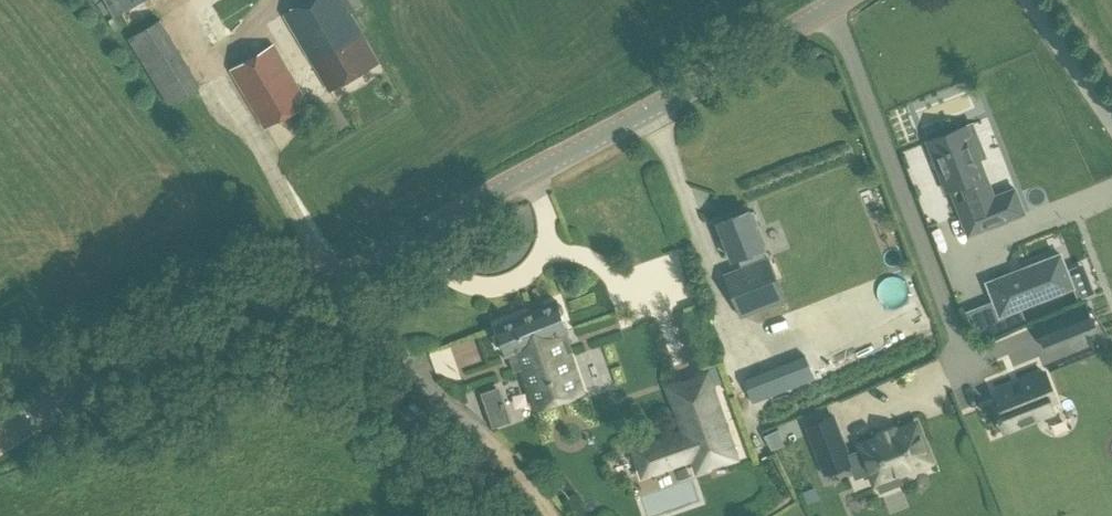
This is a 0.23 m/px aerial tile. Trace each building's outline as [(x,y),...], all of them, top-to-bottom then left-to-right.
[(115,15),(141,0),(107,0),(115,15)] [(285,15),(330,91),(378,63),(349,13),(363,4),(360,0),(311,0),(285,15)] [(187,27),(199,46),(228,28),(215,8),(187,27)] [(160,21),(130,39),(170,103),(200,85),(160,21)] [(273,45),(231,70),(266,128),(308,104),(273,45)] [(966,125),(927,141),(947,191),(951,189),(961,214),(988,203),(996,224),(1025,213),(1015,188),(993,196),(985,176),(986,175),(979,158),(987,155),(989,151),(984,139),(981,138),(973,141),(966,125)] [(750,211),(719,223),(733,260),(739,257),(743,268),(725,274),(742,317),(784,301),(768,258),(765,259),(761,249),(764,248),(750,211)] [(1073,287),(1060,254),(987,283),(1000,316),(1073,287)] [(558,301),(497,325),(514,374),(517,373),(531,414),(587,391),(562,314),(564,311),(563,306),(559,305),(558,301)] [(1096,326),(1085,301),(1038,320),(1049,345),(1096,326)] [(662,309),(669,336),(682,332),(675,306),(662,309)] [(735,455),(722,414),(707,371),(670,383),(684,429),(659,437),(668,462),(693,454),(697,467),(735,455)] [(1049,402),(1056,400),(1045,372),(996,392),(1000,401),(994,403),(1005,431),(1053,412),(1049,402)] [(610,456),(601,414),(574,420),(584,462),(610,456)] [(930,462),(917,426),(861,447),(862,451),(848,456),(833,416),(806,426),(825,473),(851,464),(856,478),(871,473),(873,479),(897,470),(898,474),(930,462)]
